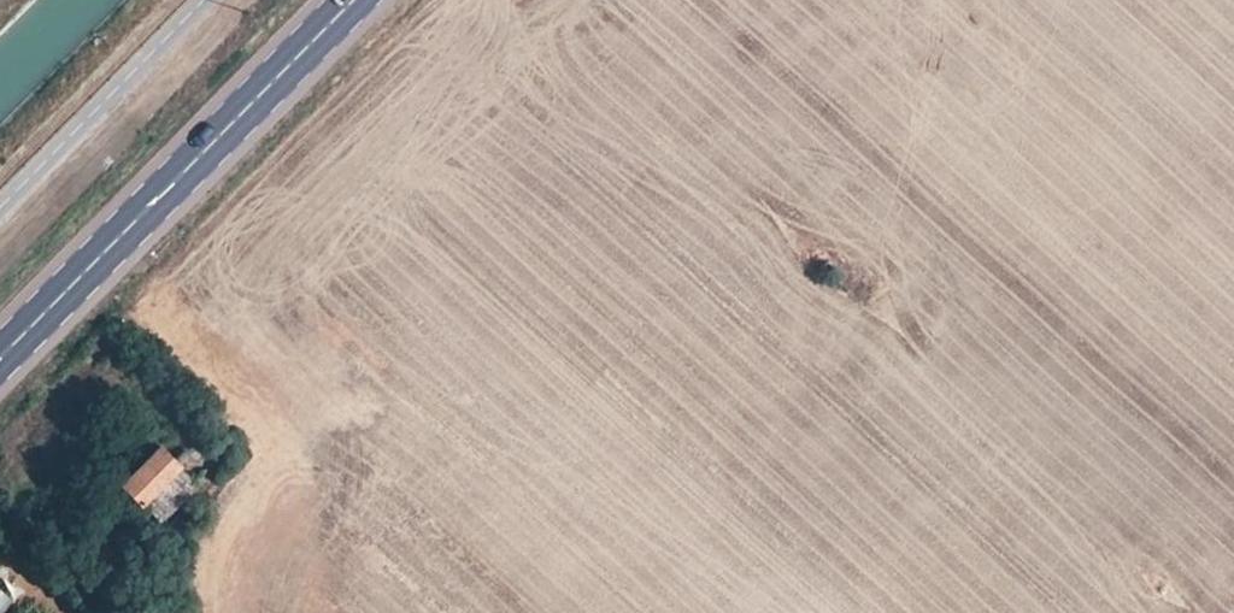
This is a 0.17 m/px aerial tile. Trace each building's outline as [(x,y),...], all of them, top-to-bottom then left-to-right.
[(113,485),(137,507),(143,503),(163,521),(168,516),(176,523),(195,503),(187,495),(197,486),(194,483),(205,470),(184,450),(175,460),(155,441),(113,485)] [(17,586),(0,576),(0,612),(1,612),(17,586)]
